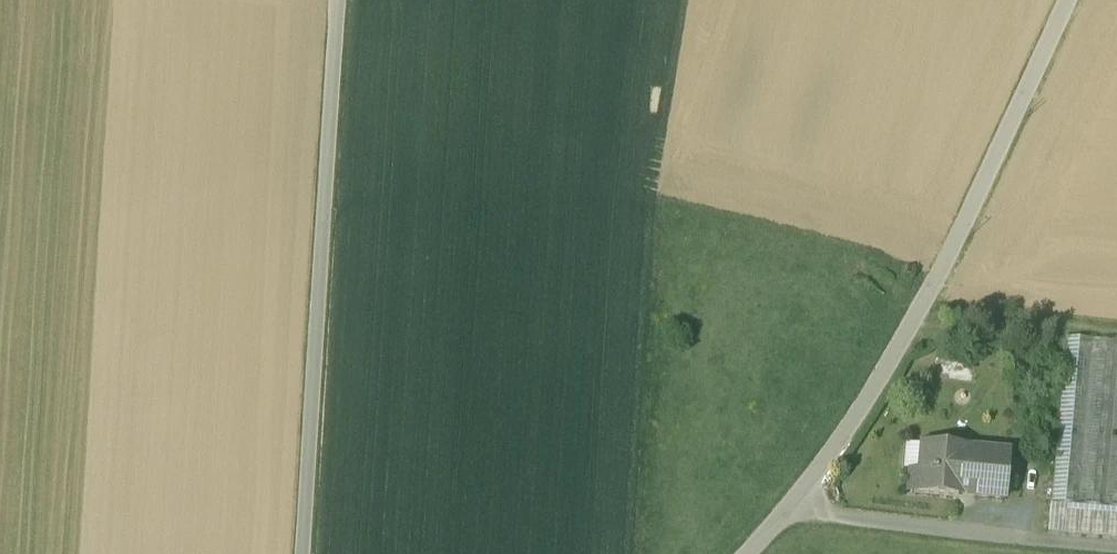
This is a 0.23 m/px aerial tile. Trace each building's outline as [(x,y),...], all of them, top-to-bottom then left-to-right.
[(1065,339),(1048,533),(1116,539),(1116,343),(1065,339)] [(964,450),(923,447),(921,473),(912,472),(910,495),(959,498),(959,497),(1005,500),(1009,456),(964,453),(964,450)]
